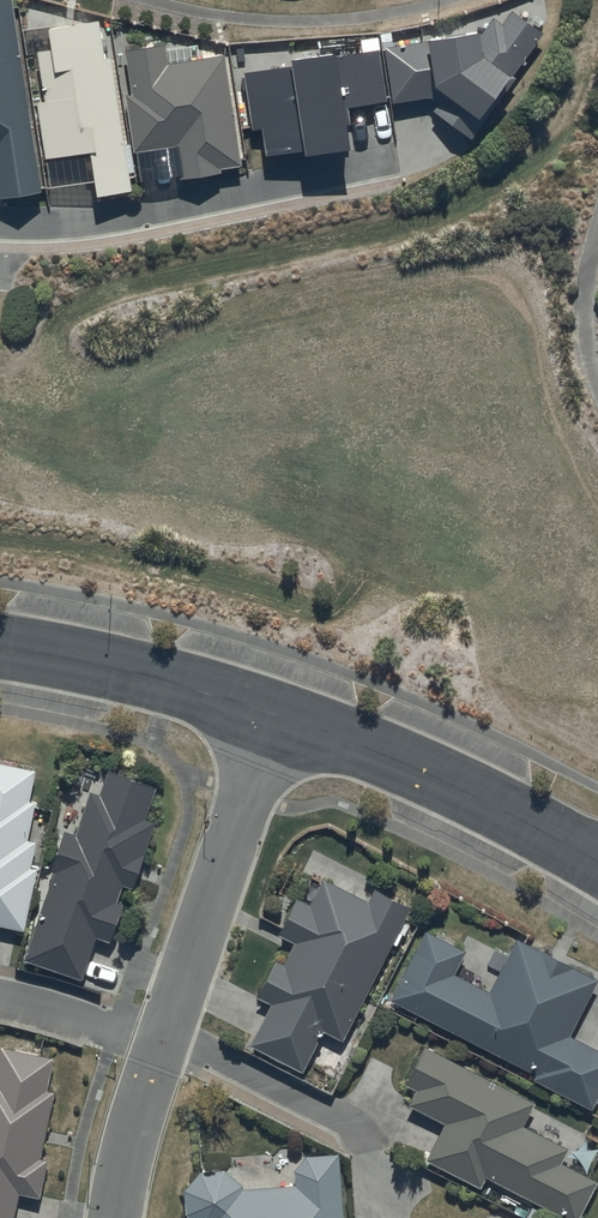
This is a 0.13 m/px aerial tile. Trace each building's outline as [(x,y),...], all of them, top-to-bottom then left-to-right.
[(40,191),(10,0),(0,0),(0,197),(40,191)] [(477,31),(428,39),(428,43),(386,47),(392,102),(429,98),(438,106),(434,111),(469,139),(515,78),(511,75),(542,34),(511,10),(500,24),(492,18),(482,35),(478,35),(477,31)] [(88,152),(89,156),(84,157),(86,169),(91,168),(95,196),(129,191),(110,57),(103,58),(98,21),(47,28),(50,49),(37,51),(44,100),(36,101),(44,158),(88,152)] [(131,94),(126,95),(140,182),(181,175),(182,178),(221,173),(220,167),(238,165),(224,55),(166,63),(164,44),(125,49),(131,94)] [(290,66),(244,72),(250,127),(261,126),(264,154),(302,149),(302,154),(346,148),(343,123),(349,122),(347,107),(385,102),(378,51),(335,57),(334,51),(289,58),(290,66)] [(0,763),(0,926),(24,930),(38,867),(31,866),(36,841),(28,840),(35,801),(28,800),(33,769),(0,763)] [(48,884),(25,959),(81,979),(95,938),(108,943),(122,904),(114,902),(121,883),(131,887),(153,821),(146,819),(157,787),(108,770),(100,792),(89,788),(73,834),(63,831),(45,883),(48,884)] [(408,905),(372,888),(367,899),(322,878),(309,904),(295,898),(278,935),(292,942),(282,964),(274,960),(255,998),(269,1005),(249,1047),(303,1073),(323,1031),(343,1041),(408,905)] [(507,958),(493,951),(486,965),(499,972),(489,992),(452,972),(464,950),(425,930),(388,1000),(534,1076),(533,1079),(588,1108),(597,1091),(597,1049),(570,1034),(597,982),(597,979),(518,937),(507,958)] [(403,1084),(414,1090),(406,1106),(444,1125),(427,1159),(480,1186),(484,1177),(564,1217),(579,1217),(597,1182),(560,1163),(567,1148),(523,1126),(534,1103),(422,1046),(403,1084)] [(0,1047),(0,1217),(14,1217),(19,1192),(39,1196),(47,1159),(40,1157),(54,1091),(46,1089),(52,1058),(0,1047)] [(306,1156),(293,1171),(294,1184),(242,1187),(223,1169),(199,1172),(183,1191),(185,1214),(189,1217),(340,1217),(337,1154),(306,1156)]
